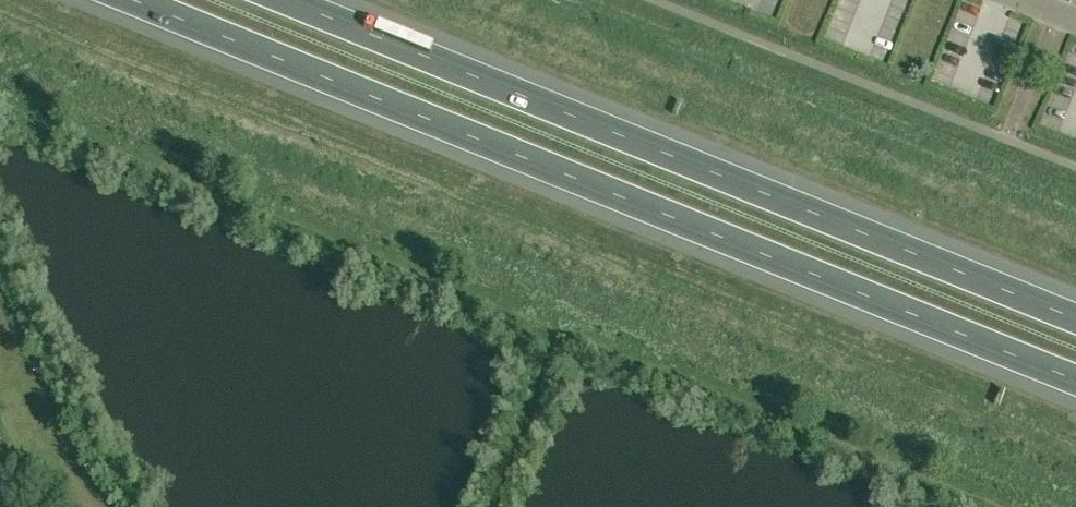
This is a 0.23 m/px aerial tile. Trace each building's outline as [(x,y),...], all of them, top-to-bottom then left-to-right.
[(855,21),(862,0),(844,0),(838,15),(855,21)]
